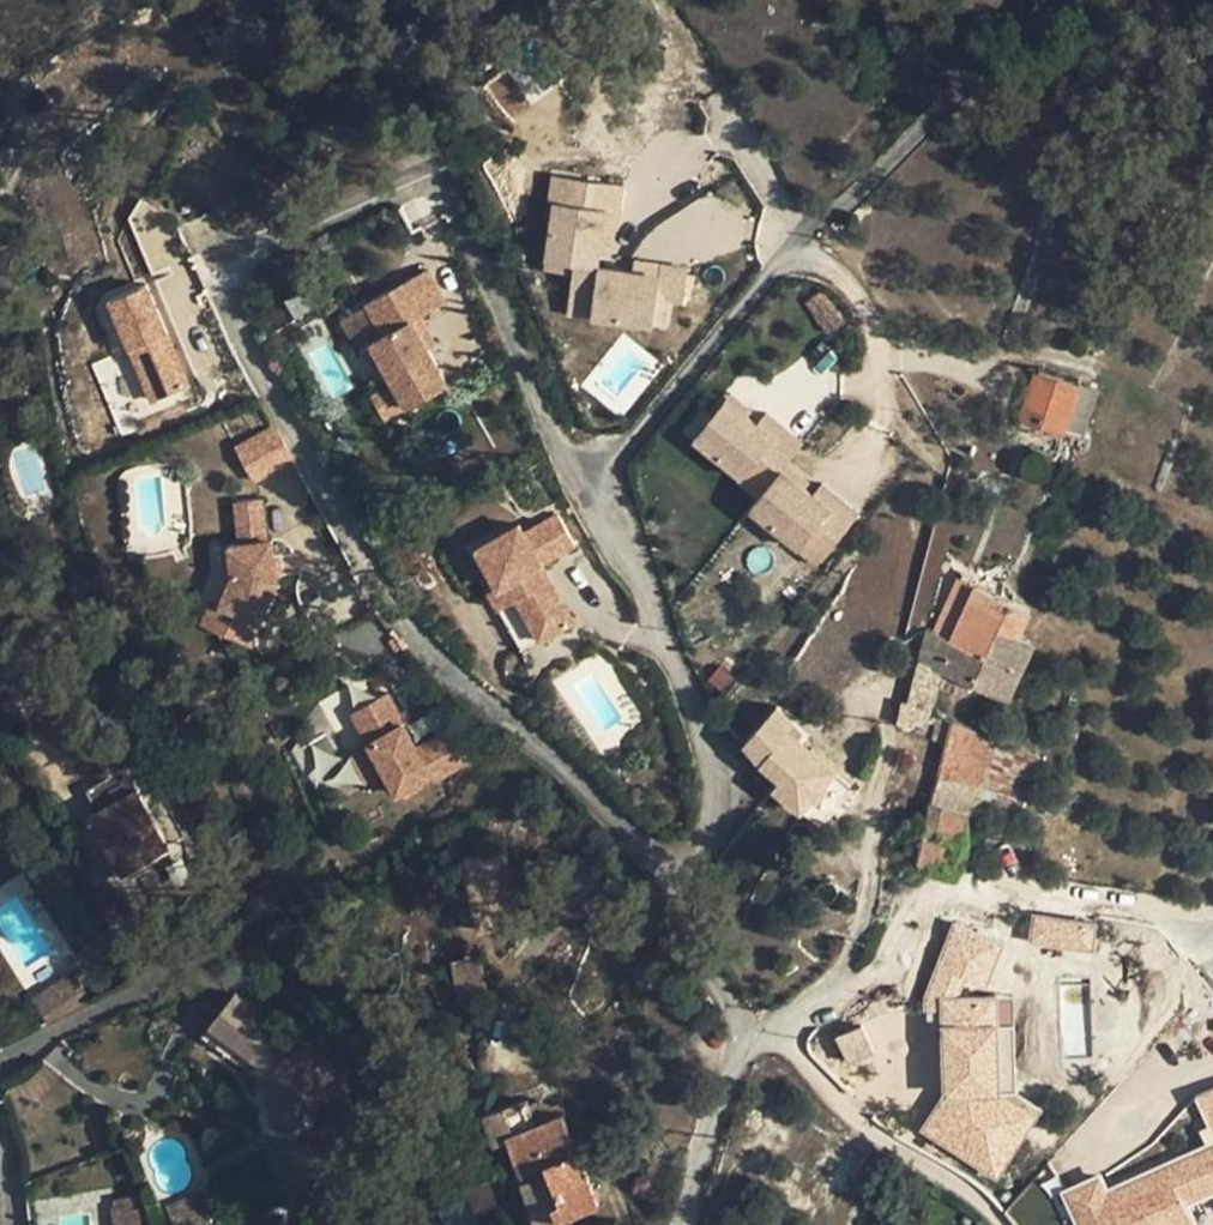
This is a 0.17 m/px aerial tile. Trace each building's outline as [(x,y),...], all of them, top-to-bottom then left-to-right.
[(625,186),(550,177),(547,204),(551,204),(543,272),(570,276),(565,317),(591,320),(590,324),(653,332),(656,302),(683,305),(687,267),(633,261),(631,274),(597,271),(599,258),(616,260),(625,186)] [(368,302),(385,333),(373,340),(396,381),(408,405),(448,384),(429,349),(413,319),(421,315),(446,301),(428,269),(368,302)] [(111,299),(150,401),(186,387),(146,285),(111,299)] [(421,315),(413,319),(429,349),(437,345),(421,315)] [(1083,384),(1036,369),(1019,420),(1067,435),(1083,384)] [(387,417),(408,405),(396,381),(374,393),(387,417)] [(1098,389),(1083,384),(1067,435),(1082,440),(1098,389)] [(752,412),(731,395),(691,445),(758,499),(780,473),(803,443),(767,414),(757,426),(747,418),(752,412)] [(254,482),(294,461),(275,427),(236,449),(254,482)] [(780,473),(758,499),(747,513),(815,568),(859,513),(822,483),(811,497),(780,473)] [(235,503),(237,521),(263,518),(261,501),(235,503)] [(498,586),(506,582),(539,640),(572,621),(539,563),(573,544),(556,513),(522,532),(517,524),(476,547),(498,586)] [(266,542),(263,518),(237,521),(240,545),(230,546),(233,576),(221,604),(231,609),(221,632),(249,645),(276,583),(272,542),(266,542)] [(975,574),(964,569),(961,577),(972,582),(975,574)] [(961,577),(957,575),(941,610),(958,618),(949,637),(988,655),(1000,627),(1019,636),(1032,608),(972,582),(961,577)] [(520,650),(539,640),(506,582),(498,586),(487,592),(520,650)] [(202,624),(221,632),(231,609),(221,604),(212,600),(202,624)] [(958,618),(941,610),(932,630),(949,637),(958,618)] [(1009,699),(1034,642),(1019,636),(1000,627),(988,655),(949,637),(932,630),(926,627),(907,701),(901,699),(896,721),(916,725),(917,718),(930,720),(941,670),(1009,699)] [(386,695),(352,713),(397,794),(406,789),(410,795),(421,789),(418,783),(429,776),(432,782),(465,763),(448,732),(416,749),(386,695)] [(745,742),(760,760),(788,728),(795,720),(779,705),(745,742)] [(937,714),(931,737),(946,740),(931,798),(968,810),(979,813),(981,804),(999,735),(952,717),(937,714)] [(837,772),(788,728),(760,760),(781,779),(774,788),(802,812),(813,799),(826,784),(837,772)] [(999,735),(981,804),(1019,816),(1038,752),(999,735)] [(100,811),(92,815),(123,871),(169,846),(126,769),(88,790),(100,811)] [(826,784),(813,799),(820,804),(833,789),(826,784)] [(931,798),(924,831),(960,840),(968,810),(931,798)] [(960,840),(924,831),(917,860),(953,869),(960,840)] [(482,929),(519,919),(501,843),(463,853),(482,929)] [(182,858),(166,867),(178,890),(194,883),(182,858)] [(1096,924),(1032,916),(1028,943),(1092,951),(1096,924)] [(1004,943),(954,925),(923,999),(923,1013),(938,1013),(942,1100),(920,1133),(997,1183),(1042,1112),(1015,1092),(1010,996),(956,998),(964,982),(986,989),(1004,943)] [(453,967),(456,990),(482,986),(478,963),(453,967)] [(304,1110),(328,1100),(305,1044),(300,1046),(280,1030),(276,1035),(254,1017),(258,1012),(235,993),(211,1023),(261,1063),(258,1065),(273,1102),(272,1105),(272,1112),(274,1118),(276,1121),(284,1125),(288,1125),(294,1124),(300,1119),(304,1110)] [(894,1050),(881,1020),(862,1028),(875,1058),(894,1050)] [(875,1058),(862,1028),(835,1039),(848,1069),(875,1058)] [(1194,1097),(1212,1138),(1212,1088),(1194,1097)] [(528,1099),(485,1114),(495,1143),(509,1138),(516,1158),(573,1134),(562,1103),(553,1106),(552,1105),(540,1099),(529,1103),(528,1099)] [(573,1134),(516,1158),(523,1180),(548,1171),(546,1165),(579,1153),(573,1134)] [(1060,1193),(1075,1224),(1196,1224),(1188,1209),(1212,1197),(1212,1143),(1107,1192),(1100,1175),(1060,1193)] [(563,1216),(598,1203),(579,1153),(546,1165),(548,1171),(563,1216)] [(456,1176),(449,1158),(437,1161),(444,1180),(456,1176)] [(563,1216),(548,1171),(523,1180),(538,1224),(565,1224),(563,1216)] [(497,1176),(468,1188),(482,1224),(485,1224),(511,1215),(497,1176)] [(166,1205),(174,1224),(214,1224),(201,1192),(166,1205)] [(140,1209),(139,1209),(138,1197),(113,1199),(114,1206),(111,1207),(113,1224),(142,1224),(140,1209)]
